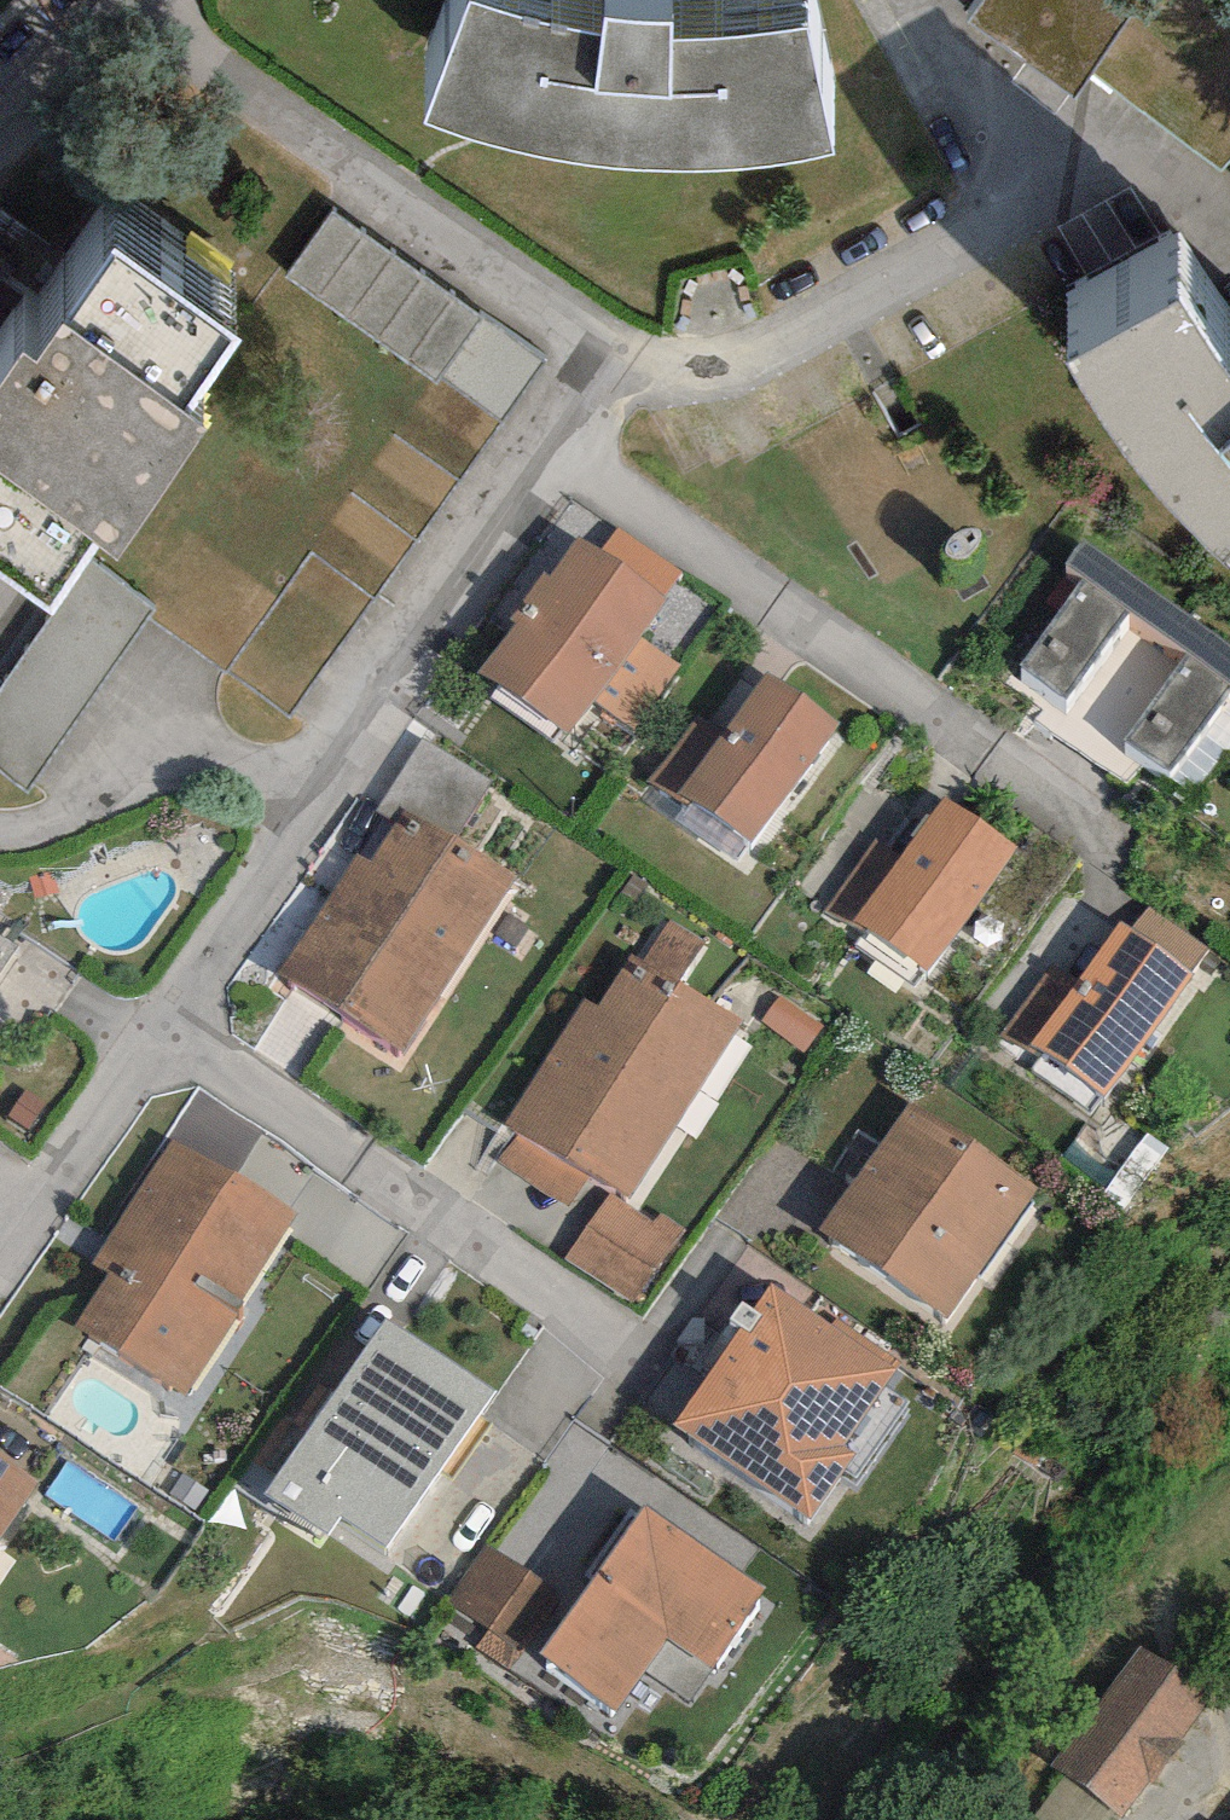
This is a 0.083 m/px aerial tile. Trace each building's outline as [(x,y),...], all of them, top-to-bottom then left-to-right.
[(1105,0),(981,0),(966,21),(1077,97),(1131,18),(1105,0)] [(603,39),(473,1),(430,118),(497,143),(550,157),(599,162),(652,165),(713,165),(759,163),(801,157),(836,149),(810,29),(674,40),(675,21),(605,18),(603,39)] [(484,305),(331,200),(285,267),(438,372),(484,305)] [(121,264),(76,329),(61,318),(36,354),(20,343),(0,373),(0,581),(52,616),(88,563),(102,543),(115,552),(201,426),(178,410),(228,338),(121,264)] [(1175,295),(1064,365),(1179,518),(1229,559),(1229,374),(1175,295)] [(678,578),(616,533),(601,554),(578,537),(475,677),(569,745),(595,709),(631,735),(680,669),(642,642),(669,605),(662,599),(678,578)] [(1186,653),(1125,740),(1172,773),(1229,690),(1229,644),(1080,539),(1062,566),(1081,579),(1020,665),(1067,698),(1127,612),(1186,653)] [(88,563),(52,616),(0,691),(0,767),(26,786),(148,608),(88,563)] [(839,732),(766,678),(727,731),(707,716),(656,785),(749,854),(839,732)] [(424,749),(394,808),(465,844),(495,785),(424,749)] [(1016,846),(947,797),(901,861),(886,850),(842,912),(927,971),(1016,846)] [(510,883),(400,814),(372,858),(357,849),(277,976),(402,1054),(510,883)] [(1137,929),(1122,919),(1075,986),(1050,968),(1001,1037),(1096,1105),(1210,946),(1153,906),(1137,929)] [(642,957),(632,950),(598,1003),(585,994),(503,1122),(520,1132),(502,1159),(568,1201),(591,1165),(630,1190),(740,1018),(679,980),(704,940),(667,917),(642,957)] [(822,1024),(778,995),(760,1024),(804,1052),(822,1024)] [(1039,1193),(910,1102),(819,1232),(948,1322),(1039,1193)] [(302,1224),(172,1140),(93,1261),(107,1271),(91,1295),(69,1329),(184,1404),(289,1244),(302,1224)] [(655,1224),(609,1193),(567,1254),(636,1302),(688,1227),(664,1210),(655,1224)] [(832,1324),(771,1281),(669,1426),(810,1525),(860,1455),(844,1443),(901,1362),(837,1317),(832,1324)] [(492,1406),(383,1330),(276,1482),(385,1558),(492,1406)] [(0,1454),(0,1536),(39,1481),(0,1454)] [(770,1586),(645,1502),(542,1655),(618,1706),(667,1633),(716,1666),(770,1586)] [(486,1550),(481,1546),(446,1601),(516,1646),(550,1591),(486,1550)] [(1215,1699),(1142,1644),(1052,1764),(1068,1776),(1117,1813),(1124,1818),(1215,1699)] [(1117,1813),(1068,1776),(1037,1818),(1040,1819),(1112,1819),(1117,1813)]
